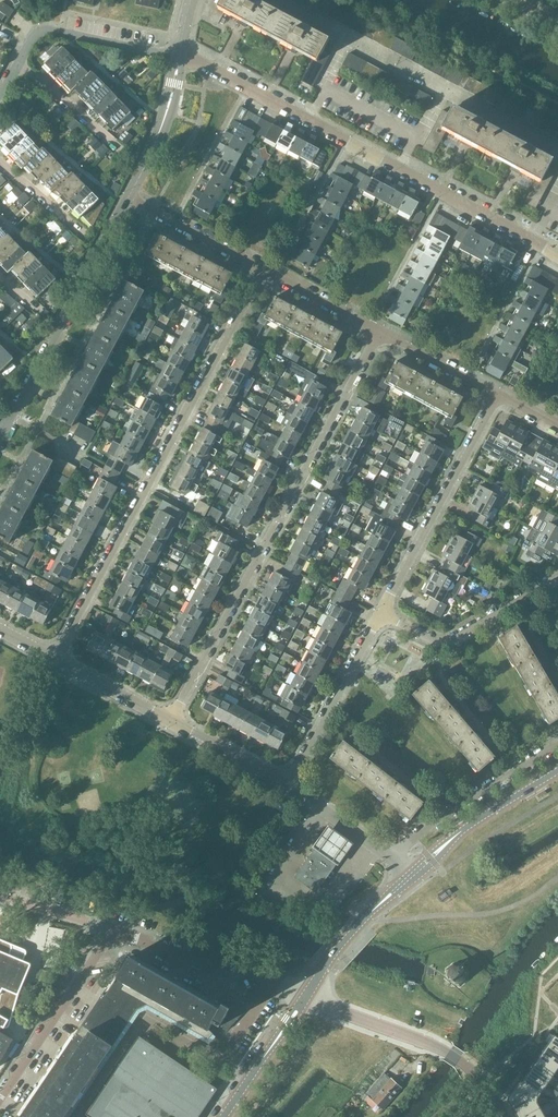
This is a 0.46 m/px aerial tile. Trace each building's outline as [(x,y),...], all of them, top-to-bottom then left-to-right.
[(136,5),(142,7),(142,6),(158,10),(160,0),(137,0),(136,5)] [(206,3),(209,4),(202,18),(216,25),(222,15),(223,12),(229,0),(208,0),(206,3)] [(279,13),(259,3),(260,2),(256,0),(229,0),(223,12),(268,36),(279,13)] [(309,6),(315,9),(320,0),(313,0),(309,6)] [(326,0),(320,0),(315,9),(321,12),(327,1),(326,0)] [(333,4),(327,1),(321,12),(327,16),(333,4)] [(11,18),(15,12),(2,3),(0,6),(0,11),(11,18)] [(339,7),(333,4),(327,16),(333,19),(339,7)] [(345,10),(339,7),(333,19),(339,22),(345,10)] [(351,13),(345,10),(339,22),(345,25),(351,13)] [(268,36),(312,60),(314,57),(317,51),(321,45),(325,47),(329,40),(309,29),(309,28),(300,23),(299,24),(279,13),(268,36)] [(357,16),(351,13),(345,25),(350,28),(357,16)] [(362,20),(357,16),(350,28),(356,31),(362,20)] [(368,23),(362,20),(356,31),(362,34),(368,23)] [(374,26),(368,23),(362,34),(367,37),(374,26)] [(379,29),(374,26),(367,37),(373,40),(379,29)] [(385,32),(379,29),(373,40),(378,43),(385,32)] [(390,35),(385,32),(378,43),(384,46),(390,35)] [(390,50),(396,38),(390,35),(384,46),(390,50)] [(396,38),(390,50),(401,55),(407,44),(396,38)] [(412,61),(418,49),(407,44),(401,55),(412,61)] [(332,51),(325,47),(321,45),(317,51),(329,57),(332,51)] [(44,65),(51,72),(69,55),(62,48),(44,65)] [(424,53),(418,49),(412,61),(418,64),(424,53)] [(329,57),(317,51),(314,57),(326,63),(329,57)] [(356,56),(349,53),(343,64),(349,68),(356,56)] [(424,68),(430,56),(424,53),(418,64),(424,68)] [(76,62),(69,55),(51,72),(58,79),(76,62)] [(349,68),(355,71),(362,59),(356,56),(349,68)] [(436,59),(430,56),(424,68),(429,71),(436,59)] [(326,63),(314,57),(312,60),(311,63),(322,69),(326,63)] [(368,62),(362,59),(355,71),(361,74),(368,62)] [(441,62),(436,59),(429,71),(435,74),(441,62)] [(82,68),(76,62),(58,79),(64,86),(82,68)] [(374,66),(368,62),(361,74),(367,78),(374,66)] [(447,65),(441,62),(435,74),(441,77),(447,65)] [(322,69),(311,63),(308,69),(319,75),(322,69)] [(452,68),(447,65),(441,77),(446,80),(452,68)] [(380,69),(374,66),(367,78),(373,81),(380,69)] [(88,75),(82,68),(64,86),(71,92),(88,75)] [(458,71),(452,68),(446,80),(452,83),(458,71)] [(319,75),(308,69),(304,75),(316,81),(319,75)] [(380,69),(373,81),(384,87),(390,75),(380,69)] [(464,74),(458,71),(452,83),(458,86),(464,74)] [(91,72),(88,75),(71,92),(71,93),(74,90),(80,96),(98,79),(91,72)] [(469,77),(464,74),(458,86),(463,89),(469,77)] [(316,81),(304,75),(301,81),(313,87),(316,81)] [(401,81),(390,75),(384,87),(395,93),(395,92),(401,81)] [(469,92),(476,80),(469,77),(463,89),(469,92)] [(80,96),(87,103),(105,86),(98,79),(80,96)] [(395,92),(401,96),(408,84),(401,80),(401,81),(395,92)] [(482,84),(476,80),(469,92),(475,95),(482,84)] [(408,84),(401,96),(407,99),(414,87),(408,84)] [(487,87),(482,84),(475,95),(481,98),(487,87)] [(87,103),(93,110),(111,93),(105,86),(87,103)] [(407,99),(413,102),(420,90),(414,87),(407,99)] [(493,90),(487,87),(481,98),(487,101),(493,90)] [(420,90),(413,102),(419,105),(426,93),(420,90)] [(499,93),(493,90),(487,101),(493,105),(499,93)] [(118,100),(111,93),(93,110),(100,117),(118,100)] [(426,93),(419,105),(425,109),(432,97),(426,93)] [(505,96),(499,93),(493,105),(499,108),(505,96)] [(511,99),(505,96),(499,108),(504,111),(511,99)] [(516,102),(511,99),(504,111),(510,114),(516,102)] [(100,117),(107,124),(124,106),(118,100),(100,117)] [(522,105),(516,102),(510,114),(516,117),(522,105)] [(528,108),(522,105),(516,117),(522,120),(528,108)] [(124,106),(107,124),(113,131),(131,113),(124,106)] [(233,120),(241,124),(248,111),(240,107),(233,120)] [(446,131),(491,156),(503,133),(483,123),(484,122),(474,117),(474,118),(453,107),(450,114),(454,117),(451,123),(448,129),(446,131)] [(534,112),(528,108),(522,120),(528,123),(534,112)] [(450,114),(443,110),(440,117),(451,123),(454,117),(450,114)] [(248,111),(241,124),(242,125),(242,126),(248,129),(255,115),(248,111)] [(540,115),(534,112),(528,123),(533,126),(540,115)] [(261,119),(255,115),(248,129),(254,132),(261,119)] [(546,118),(540,115),(533,126),(539,130),(546,118)] [(277,117),(273,125),(265,138),(278,145),(285,131),(279,128),(282,120),(277,117)] [(451,123),(440,117),(436,123),(448,129),(451,123)] [(551,121),(546,118),(539,130),(545,133),(551,121)] [(261,119),(254,132),(260,135),(267,122),(261,119)] [(234,136),(248,144),(254,132),(248,129),(242,126),(242,125),(241,124),(233,120),(230,125),(237,130),(234,136)] [(551,136),(557,124),(551,121),(545,133),(551,136)] [(267,122),(260,135),(265,138),(273,125),(267,122)] [(289,123),(285,131),(278,145),(289,151),(297,137),(291,134),(294,126),(289,123)] [(448,129),(436,123),(433,129),(444,135),(446,131),(448,129)] [(21,131),(14,124),(0,138),(0,144),(3,148),(21,131)] [(444,135),(433,129),(429,135),(441,142),(444,135)] [(301,130),(297,137),(289,151),(301,157),(308,144),(302,140),(305,132),(301,130)] [(10,155),(28,138),(21,131),(3,148),(10,155)] [(228,148),(242,155),(248,144),(234,136),(226,132),(224,137),(231,142),(228,148)] [(491,156),(536,180),(538,177),(541,171),(544,165),(549,168),(553,160),(533,149),(523,144),(503,133),(491,156)] [(441,142),(429,135),(426,142),(437,148),(441,142)] [(312,136),(308,144),(301,157),(313,164),(320,150),(314,146),(317,138),(312,136)] [(34,144),(28,138),(10,155),(17,162),(34,144)] [(434,154),(437,148),(426,142),(423,148),(434,154)] [(40,151),(34,144),(17,162),(23,168),(40,151)] [(222,159),(235,167),(242,155),(228,148),(220,144),(218,149),(225,153),(222,159)] [(50,155),(43,148),(26,166),(32,172),(50,155)] [(39,179),(57,162),(50,155),(32,172),(39,179)] [(235,167),(222,159),(214,155),(211,160),(219,165),(215,171),(229,179),(235,167)] [(63,169),(57,162),(39,179),(46,186),(63,169)] [(347,164),(340,178),(341,178),(340,179),(347,182),(354,168),(347,164)] [(549,168),(544,165),(541,171),(553,177),(556,171),(549,168)] [(210,175),(206,181),(223,190),(229,179),(215,171),(208,167),(205,172),(210,175)] [(360,172),(354,168),(347,182),(353,185),(356,179),(360,172)] [(63,169),(46,186),(52,193),(73,173),(72,172),(69,175),(63,169)] [(375,170),(371,178),(372,178),(364,191),(376,198),(384,184),(378,181),(381,173),(375,170)] [(553,177),(541,171),(538,177),(550,183),(553,177)] [(366,175),(360,172),(353,185),(359,188),(366,175)] [(73,173),(52,193),(55,190),(62,197),(79,180),(73,173)] [(336,183),(333,189),(347,197),(353,185),(347,182),(340,179),(341,178),(340,178),(332,173),(329,179),(336,183)] [(372,178),(371,178),(366,175),(359,188),(364,191),(372,178)] [(4,176),(0,179),(0,183),(4,186),(9,181),(4,176)] [(388,176),(384,184),(376,198),(388,204),(395,190),(389,187),(392,179),(388,176)] [(550,183),(538,177),(536,180),(535,183),(546,190),(550,183)] [(206,188),(203,194),(217,202),(223,190),(206,181),(201,179),(199,183),(206,188)] [(86,186),(79,180),(62,197),(68,203),(86,186)] [(120,186),(115,183),(111,190),(117,193),(120,186)] [(404,185),(400,183),(395,190),(388,204),(400,210),(407,197),(401,193),(404,185)] [(546,190),(535,183),(531,189),(543,196),(546,190)] [(330,195),(327,201),(340,209),(347,197),(333,189),(325,185),(323,190),(330,195)] [(92,193),(86,186),(68,203),(75,210),(92,193)] [(411,189),(407,197),(400,210),(412,217),(419,203),(412,200),(415,191),(411,189)] [(543,196),(531,189),(528,195),(540,202),(543,196)] [(217,202),(203,194),(195,190),(193,195),(200,200),(196,207),(210,214),(217,202)] [(20,197),(25,203),(30,199),(24,193),(20,197)] [(92,193),(75,210),(82,217),(83,216),(93,226),(105,204),(102,202),(100,203),(98,201),(99,200),(92,193)] [(540,202),(528,195),(524,203),(536,209),(540,202)] [(324,207),(320,213),(334,220),(340,209),(327,201),(319,197),(316,202),(324,207)] [(37,206),(32,201),(27,205),(33,210),(37,206)] [(317,218),(314,224),(328,232),(334,220),(320,213),(313,209),(310,213),(317,218)] [(429,226),(429,225),(426,231),(433,236),(430,242),(444,249),(450,237),(444,234),(438,231),(438,230),(437,230),(444,217),(436,212),(429,226)] [(444,234),(452,221),(444,217),(437,230),(438,230),(438,231),(444,234)] [(311,230),(308,236),(322,243),(328,232),(314,224),(306,220),(304,225),(311,230)] [(458,224),(452,221),(444,234),(450,237),(458,224)] [(469,230),(462,244),(474,250),(481,236),(475,233),(478,225),(473,222),(469,230)] [(450,237),(456,240),(463,227),(458,224),(450,237)] [(456,240),(462,244),(469,230),(463,227),(456,240)] [(485,229),(481,236),(474,250),(485,256),(493,243),(487,239),(490,231),(485,229)] [(305,242),(302,248),(316,255),(322,243),(308,236),(300,232),(298,237),(305,242)] [(223,292),(233,274),(157,233),(147,251),(143,249),(138,258),(145,262),(150,254),(219,291),(214,300),(221,304),(226,294),(223,292)] [(7,235),(0,242),(0,255),(14,242),(7,235)] [(497,235),(493,243),(485,256),(497,263),(504,249),(498,246),(501,237),(497,235)] [(424,253),(438,261),(444,249),(430,242),(422,238),(420,242),(427,247),(424,253)] [(508,241),(504,249),(497,263),(515,272),(523,259),(510,252),(513,243),(508,241)] [(3,266),(20,248),(14,242),(0,255),(0,263),(3,266)] [(316,255),(302,248),(294,243),(291,248),(299,253),(295,260),(309,268),(316,255)] [(3,266),(9,272),(30,253),(30,252),(27,255),(20,248),(3,266)] [(438,261),(424,253),(416,249),(414,254),(421,259),(418,265),(432,272),(438,261)] [(12,270),(19,276),(36,259),(30,253),(9,272),(10,273),(12,270)] [(19,276),(25,283),(43,266),(36,259),(19,276)] [(415,271),(411,277),(425,284),(432,272),(418,265),(410,261),(407,266),(415,271)] [(49,273),(43,266),(25,283),(32,290),(49,273)] [(533,266),(527,278),(536,283),(542,270),(533,266)] [(542,270),(536,283),(542,287),(549,274),(542,270)] [(408,282),(405,288),(419,296),(425,284),(411,277),(404,272),(401,277),(408,282)] [(49,273),(32,290),(39,297),(45,291),(54,299),(60,287),(55,282),(56,280),(49,273)] [(555,277),(549,274),(542,287),(548,290),(555,277)] [(548,290),(554,293),(557,285),(557,279),(555,277),(548,290)] [(531,288),(528,294),(542,302),(548,290),(542,287),(536,283),(527,278),(524,283),(531,288)] [(512,280),(507,289),(512,292),(517,282),(512,280)] [(110,308),(130,319),(133,313),(132,313),(140,298),(141,298),(145,292),(124,281),(110,308)] [(402,294),(399,300),(413,307),(419,296),(405,288),(398,284),(395,289),(402,294)] [(542,302),(528,294),(520,290),(518,295),(525,300),(522,306),(536,313),(542,302)] [(413,307),(399,300),(391,296),(389,301),(396,306),(392,312),(406,320),(413,307)] [(333,351),(343,333),(275,297),(266,315),(262,313),(258,322),(265,326),(270,317),(329,349),(324,359),(331,363),(336,353),(333,351)] [(171,298),(162,315),(167,318),(177,301),(171,298)] [(516,317),(529,325),(536,313),(522,306),(514,302),(511,306),(519,311),(516,317)] [(213,304),(208,314),(213,317),(219,307),(213,304)] [(116,346),(119,340),(118,339),(126,325),(127,325),(130,319),(110,308),(95,335),(116,346)] [(207,329),(209,325),(208,324),(210,320),(212,321),(212,320),(190,308),(186,317),(181,325),(186,328),(203,337),(205,337),(207,337),(209,332),(209,330),(207,329)] [(529,325),(516,317),(508,313),(505,318),(512,323),(509,329),(523,336),(529,325)] [(169,319),(167,318),(162,315),(159,321),(167,325),(169,319)] [(150,319),(146,327),(151,330),(155,322),(150,319)] [(506,335),(503,341),(517,348),(523,336),(509,329),(502,325),(499,330),(506,335)] [(143,326),(136,339),(144,343),(151,330),(143,326)] [(155,327),(152,332),(160,337),(163,331),(155,327)] [(186,328),(180,340),(197,349),(203,337),(186,328)] [(116,346),(95,335),(81,362),(101,373),(104,367),(103,366),(111,351),(112,352),(113,352),(116,346)] [(500,346),(497,352),(511,360),(517,348),(503,341),(495,337),(493,341),(500,346)] [(149,339),(146,344),(154,348),(157,343),(149,339)] [(174,352),(190,361),(197,349),(180,340),(174,352)] [(246,344),(239,356),(254,364),(260,352),(246,344)] [(511,360),(497,352),(489,348),(486,353),(494,358),(490,365),(504,372),(511,360)] [(143,351),(140,356),(148,360),(151,355),(143,351)] [(190,361),(174,352),(168,364),(184,372),(190,361)] [(0,359),(0,373),(14,360),(7,353),(0,359)] [(285,366),(288,360),(279,356),(276,354),(272,362),(284,368),(285,366)] [(239,356),(233,368),(248,376),(254,364),(239,356)] [(385,391),(389,383),(449,415),(444,424),(452,428),(457,418),(454,416),(463,398),(396,361),(386,380),(383,378),(378,387),(385,391)] [(81,362),(74,376),(66,389),(87,400),(90,394),(89,393),(97,378),(98,379),(101,373),(81,362)] [(136,362),(134,368),(141,372),(144,366),(136,362)] [(290,362),(287,367),(296,372),(299,366),(290,362)] [(161,375),(178,384),(184,372),(168,364),(161,375)] [(301,390),(306,392),(320,400),(323,401),(327,394),(324,393),(326,388),(313,380),(315,375),(299,367),(296,373),(307,379),(301,390)] [(255,380),(248,376),(233,368),(231,373),(229,372),(225,379),(227,380),(241,388),(249,392),(255,380)] [(267,378),(276,383),(279,378),(270,373),(267,378)] [(157,389),(169,395),(171,396),(172,396),(174,397),(178,389),(176,388),(178,384),(161,375),(159,374),(149,392),(154,395),(157,389)] [(281,379),(278,384),(287,389),(290,383),(281,379)] [(127,380),(124,386),(132,390),(135,384),(127,380)] [(249,392),(241,388),(227,380),(221,392),(235,399),(238,394),(238,393),(246,397),(249,392)] [(261,390),(270,395),(272,389),(264,385),(261,390)] [(72,427),(75,421),(75,420),(82,405),(83,406),(84,406),(87,400),(67,389),(52,416),(72,427)] [(157,389),(154,395),(165,401),(169,395),(157,389)] [(149,392),(146,390),(142,396),(146,398),(162,407),(165,401),(154,395),(149,392)] [(275,391),(272,396),(281,401),(283,395),(275,391)] [(235,399),(221,392),(214,403),(229,411),(233,404),(238,407),(241,402),(235,399)] [(299,404),(314,412),(320,400),(306,392),(299,404)] [(255,402),(263,406),(266,401),(258,396),(255,402)] [(117,398),(114,404),(122,408),(125,402),(117,398)] [(156,419),(163,407),(162,407),(146,398),(140,410),(156,419)] [(274,412),(277,407),(269,402),(266,408),(274,412)] [(236,415),(229,411),(214,403),(208,415),(210,416),(207,422),(219,429),(226,433),(233,420),(236,415)] [(299,404),(293,416),(307,423),(314,412),(299,404)] [(99,407),(96,413),(104,417),(107,411),(99,407)] [(363,407),(356,419),(373,428),(379,416),(375,414),(364,408),(363,407)] [(248,414),(257,418),(260,413),(251,408),(248,414)] [(111,410),(108,415),(116,420),(119,414),(111,410)] [(134,422),(150,431),(156,419),(140,410),(134,422)] [(293,416),(288,413),(282,425),(287,427),(301,435),(307,423),(293,416)] [(259,420),(268,424),(271,419),(262,414),(259,420)] [(387,424),(401,431),(405,424),(391,416),(387,424)] [(350,431),(367,440),(373,428),(356,419),(350,431)] [(242,425),(251,430),(254,425),(245,420),(242,425)] [(497,440),(508,446),(519,426),(507,420),(501,431),(494,428),(487,441),(494,445),(497,440)] [(75,421),(72,427),(69,432),(74,435),(80,424),(75,421)] [(150,431),(134,422),(127,434),(144,443),(150,431)] [(211,448),(215,441),(220,444),(226,433),(219,429),(207,422),(204,428),(203,428),(197,440),(211,448)] [(80,424),(74,435),(79,438),(86,426),(80,424)] [(404,430),(412,434),(415,429),(407,424),(404,430)] [(91,429),(86,426),(79,438),(85,441),(91,429)] [(253,431),(262,436),(265,431),(256,426),(253,431)] [(520,466),(523,461),(531,447),(524,444),(530,432),(519,426),(508,446),(504,452),(515,458),(513,462),(520,466)] [(102,427),(99,433),(107,437),(110,431),(102,427)] [(301,435),(287,427),(281,439),(295,447),(301,435)] [(91,429),(85,441),(90,444),(96,432),(91,429)] [(350,431),(344,443),(360,452),(367,440),(350,431)] [(144,443),(127,434),(121,445),(138,454),(144,443)] [(427,442),(421,454),(437,462),(444,450),(443,450),(446,445),(428,435),(426,441),(427,442)] [(274,451),(285,457),(288,459),(295,447),(281,439),(274,451)] [(544,466),(555,445),(544,439),(538,451),(531,447),(523,461),(530,464),(533,460),(544,466)] [(217,451),(211,448),(197,440),(191,452),(205,459),(208,453),(214,456),(217,451)] [(395,447),(403,451),(406,445),(398,441),(395,447)] [(344,443),(338,455),(354,463),(360,452),(344,443)] [(384,443),(381,448),(389,452),(392,447),(384,443)] [(246,444),(244,449),(252,454),(255,448),(246,444)] [(115,457),(112,455),(107,463),(122,471),(126,463),(131,466),(138,454),(121,445),(115,457)] [(557,479),(557,447),(555,445),(544,466),(555,472),(553,477),(557,479)] [(229,450),(226,456),(235,460),(237,455),(229,450)] [(49,470),(50,468),(53,462),(33,451),(19,478),(39,489),(43,482),(42,481),(48,469),(49,470)] [(274,451),(271,457),(282,462),(285,457),(274,451)] [(205,459),(191,452),(189,456),(186,454),(181,462),(184,464),(204,474),(207,468),(208,468),(211,463),(205,459)] [(389,458),(397,463),(400,457),(392,453),(389,458)] [(378,454),(375,460),(383,464),(386,458),(378,454)] [(437,462),(421,454),(414,465),(431,474),(437,462)] [(338,455),(331,466),(348,475),(354,463),(338,455)] [(53,462),(50,468),(55,471),(61,459),(56,456),(53,462)] [(226,456),(223,461),(232,466),(235,460),(226,456)] [(271,457),(268,463),(278,468),(282,462),(271,457)] [(55,471),(60,474),(67,462),(61,459),(55,471)] [(84,460),(82,464),(89,469),(92,464),(92,463),(84,459),(84,460)] [(264,460),(258,472),(272,480),(278,468),(268,463),(264,460)] [(60,474),(66,476),(72,465),(67,462),(60,474)] [(237,462),(234,467),(243,472),(246,466),(237,462)] [(204,474),(184,464),(182,467),(179,466),(175,474),(178,475),(192,483),(195,478),(201,481),(204,474)] [(72,465),(66,476),(71,479),(77,468),(72,465)] [(383,470),(391,474),(393,469),(386,465),(383,470)] [(431,474),(414,465),(408,477),(425,486),(431,474)] [(325,478),(329,481),(341,487),(348,475),(331,466),(325,478)] [(372,466),(369,471),(377,476),(380,470),(372,466)] [(217,473),(225,477),(228,472),(220,467),(217,473)] [(99,478),(100,479),(100,478),(114,486),(118,478),(104,470),(99,478)] [(258,472),(251,484),(266,492),(272,480),(258,472)] [(231,473),(228,479),(236,483),(239,478),(231,473)] [(192,483),(178,475),(176,480),(173,478),(169,486),(172,487),(186,495),(185,497),(191,500),(198,486),(192,483)] [(376,482),(384,486),(387,481),(379,476),(376,482)] [(408,477),(402,489),(418,498),(425,486),(408,477)] [(19,478),(4,505),(24,516),(28,509),(27,508),(31,502),(34,496),(35,497),(39,489),(19,478)] [(100,479),(94,490),(111,499),(117,487),(114,486),(100,478),(100,479)] [(366,478),(363,483),(371,487),(373,482),(366,478)] [(74,479),(71,485),(79,489),(82,484),(74,479)] [(210,485),(219,489),(222,484),(213,479),(210,485)] [(329,481),(326,487),(338,493),(341,487),(329,481)] [(251,484),(245,496),(259,504),(266,492),(251,484)] [(480,485),(474,496),(494,507),(500,496),(505,499),(509,491),(496,484),(492,491),(480,485)] [(221,491),(230,495),(233,490),(224,485),(221,491)] [(326,487),(323,493),(335,499),(338,493),(326,487)] [(370,494),(378,498),(381,492),(373,488),(370,494)] [(402,489),(396,501),(412,509),(418,498),(402,489)] [(94,490),(88,502),(105,511),(111,499),(94,490)] [(65,497),(72,501),(75,495),(67,491),(65,497)] [(322,493),(316,505),(332,513),(339,501),(335,499),(323,493),(322,493)] [(259,504),(245,496),(239,508),(253,515),(259,504)] [(356,496),(353,501),(361,505),(364,500),(356,496)] [(494,507),(474,496),(468,507),(480,514),(476,521),(489,528),(493,521),(488,518),(494,507)] [(197,505),(207,511),(210,506),(199,501),(197,505)] [(389,513),(390,513),(401,519),(406,521),(412,509),(396,501),(389,513)] [(88,502),(81,514),(98,523),(105,511),(88,502)] [(58,508),(66,513),(69,507),(61,503),(58,508)] [(24,516),(4,505),(0,513),(0,538),(10,543),(14,536),(13,535),(19,523),(21,524),(24,516)] [(194,511),(204,517),(207,511),(197,505),(194,511)] [(316,505),(310,516),(326,525),(332,513),(316,505)] [(360,512),(368,516),(371,511),(363,506),(360,512)] [(159,516),(156,515),(152,522),(155,523),(171,532),(177,521),(182,523),(186,516),(171,508),(168,515),(162,511),(159,516)] [(207,518),(215,523),(221,512),(212,508),(207,518)] [(253,515),(239,508),(238,510),(235,508),(230,518),(233,519),(232,520),(247,528),(253,515)] [(543,533),(557,541),(557,527),(557,526),(557,518),(548,512),(544,520),(549,522),(543,533)] [(386,519),(398,525),(401,519),(390,513),(386,519)] [(92,535),(93,535),(96,534),(98,531),(97,528),(96,528),(98,523),(81,514),(75,526),(92,535)] [(346,514),(343,519),(351,523),(354,518),(346,514)] [(52,520),(60,524),(63,519),(55,515),(52,520)] [(326,525),(310,516),(303,528),(320,537),(326,525)] [(398,525),(386,519),(383,525),(395,531),(398,525)] [(372,535),(389,543),(395,531),(383,525),(379,522),(372,535)] [(169,537),(171,538),(173,533),(171,532),(155,523),(149,535),(165,544),(169,537)] [(351,530),(359,534),(362,528),(354,524),(351,530)] [(69,537),(86,547),(92,535),(75,526),(69,537)] [(340,526),(337,531),(345,535),(348,530),(340,526)] [(46,532),(54,536),(56,531),(49,527),(46,532)] [(320,537),(303,528),(297,540),(314,549),(320,537)] [(465,539),(454,533),(448,544),(467,555),(473,544),(478,546),(482,539),(468,532),(465,539)] [(543,533),(537,544),(532,542),(528,549),(542,556),(545,549),(557,556),(557,554),(557,541),(543,533)] [(143,547),(159,556),(165,544),(149,535),(143,547)] [(372,535),(366,546),(383,555),(386,556),(390,549),(387,547),(389,543),(372,535)] [(344,541),(352,546),(355,540),(347,536),(344,541)] [(86,547),(69,537),(62,549),(79,558),(86,547)] [(334,537),(331,543),(339,547),(341,542),(334,537)] [(39,544),(47,548),(50,543),(42,538),(39,544)] [(179,543),(188,548),(191,542),(182,538),(179,543)] [(314,549),(297,540),(291,552),(293,553),(288,561),(303,568),(307,560),(307,561),(310,555),(316,559),(319,552),(314,549)] [(193,543),(190,549),(199,553),(202,548),(193,543)] [(222,544),(216,556),(232,564),(238,552),(222,544)] [(453,562),(449,568),(463,576),(466,569),(461,566),(467,555),(448,544),(442,556),(453,562)] [(383,555),(366,546),(360,558),(376,567),(377,567),(379,568),(383,561),(381,559),(383,555)] [(136,559),(152,567),(159,556),(143,547),(136,559)] [(338,553),(346,557),(349,552),(341,548),(338,553)] [(79,558),(62,549),(56,561),(73,570),(79,558)] [(327,549),(324,554),(332,559),(335,553),(327,549)] [(33,556),(41,560),(44,554),(36,550),(33,556)] [(173,555),(182,560),(184,554),(176,550),(173,555)] [(15,562),(24,567),(29,559),(19,554),(15,562)] [(184,560),(181,565),(192,571),(196,563),(194,562),(195,560),(187,555),(184,560)] [(216,556),(210,567),(226,576),(232,564),(216,556)] [(331,559),(326,556),(321,566),(326,569),(331,559)] [(376,567),(360,558),(354,570),(370,579),(376,567)] [(136,559),(130,570),(146,579),(152,567),(136,559)] [(67,582),(73,570),(56,561),(50,573),(47,571),(44,577),(58,585),(61,579),(67,582)] [(167,567),(175,571),(178,566),(169,561),(167,567)] [(15,571),(21,575),(24,570),(18,566),(15,571)] [(178,572),(186,577),(189,571),(181,567),(178,572)] [(210,567),(203,579),(219,588),(226,576),(210,567)] [(285,567),(281,575),(291,581),(295,583),(299,575),(285,567)] [(435,570),(428,581),(448,591),(453,594),(463,576),(449,568),(445,575),(435,570)] [(24,570),(21,575),(28,578),(31,573),(24,570)] [(130,570),(124,582),(140,591),(146,579),(130,570)] [(354,570),(347,581),(347,582),(358,588),(364,591),(370,579),(354,570)] [(275,572),(269,584),(285,593),(291,581),(281,575),(275,572)] [(160,578),(169,583),(172,578),(163,573),(160,578)] [(171,584),(180,589),(183,583),(174,578),(171,584)] [(203,579),(197,591),(213,599),(219,588),(203,579)] [(347,582),(347,581),(344,579),(339,587),(354,595),(358,588),(347,582)] [(6,604),(14,588),(2,581),(0,584),(0,601),(6,604)] [(448,591),(428,581),(422,592),(433,598),(427,610),(440,617),(447,605),(442,602),(448,591)] [(140,591),(124,582),(118,594),(134,603),(140,591)] [(47,588),(46,590),(59,596),(62,590),(56,587),(49,583),(47,588)] [(285,593),(269,584),(262,596),(279,604),(285,593)] [(154,590),(163,595),(166,589),(157,585),(154,590)] [(27,594),(14,588),(6,604),(18,611),(27,594)] [(165,596),(174,600),(177,595),(168,590),(165,596)] [(197,591),(191,603),(207,611),(213,599),(197,591)] [(350,602),(334,593),(329,602),(330,602),(324,614),(329,616),(345,625),(352,613),(346,610),(350,602)] [(18,611),(31,618),(40,601),(27,594),(18,611)] [(111,606),(117,609),(127,614),(134,603),(118,594),(111,606)] [(279,604),(262,596),(256,607),(273,616),(279,604)] [(148,602),(156,606),(159,601),(151,597),(148,602)] [(40,601),(31,618),(44,625),(53,608),(40,601)] [(159,607),(168,612),(170,607),(162,602),(159,607)] [(191,603),(185,614),(201,623),(207,611),(191,603)] [(307,612),(315,616),(318,610),(310,606),(307,612)] [(256,607),(250,619),(266,628),(273,616),(256,607)] [(296,607),(293,612),(301,616),(304,611),(296,607)] [(141,614),(150,618),(153,613),(144,608),(141,614)] [(127,614),(117,609),(114,615),(129,622),(132,616),(127,614)] [(119,621),(106,614),(103,620),(116,627),(119,621)] [(185,614),(178,626),(194,635),(201,623),(185,614)] [(345,625),(329,616),(322,628),(339,637),(345,625)] [(301,623),(309,628),(311,622),(304,618),(301,623)] [(250,619),(244,631),(260,640),(266,628),(250,619)] [(290,619),(287,624),(295,628),(298,623),(290,619)] [(116,627),(123,631),(126,624),(119,621),(116,627)] [(164,633),(149,626),(146,632),(160,640),(164,633)] [(194,635),(178,626),(172,638),(188,647),(194,635)] [(535,655),(518,626),(498,637),(515,667),(535,655)] [(316,640),(333,649),(339,637),(322,628),(316,640)] [(284,630),(281,636),(289,640),(292,635),(284,630)] [(294,635),(302,639),(305,634),(297,630),(294,635)] [(141,641),(145,634),(138,631),(135,637),(141,641)] [(244,631),(237,643),(254,651),(260,640),(244,631)] [(88,648),(101,655),(110,639),(97,632),(88,648)] [(141,641),(148,644),(151,638),(145,634),(141,641)] [(123,646),(110,639),(101,655),(114,662),(123,646)] [(310,652),(326,660),(333,649),(316,640),(310,652)] [(288,647),(296,651),(299,645),(291,641),(288,647)] [(277,642),(275,647),(283,652),(285,646),(277,642)] [(237,643),(231,654),(247,663),(254,651),(237,643)] [(160,652),(166,656),(171,648),(164,645),(160,652)] [(136,652),(123,646),(114,662),(127,669),(136,652)] [(171,648),(166,656),(179,663),(183,655),(171,648)] [(148,659),(136,652),(127,669),(139,676),(148,659)] [(326,661),(310,652),(304,663),(320,672),(326,661)] [(282,658),(290,663),(293,657),(285,653),(282,658)] [(225,666),(231,670),(241,675),(247,663),(231,654),(225,666)] [(271,654),(268,659),(276,663),(279,658),(271,654)] [(532,696),(552,684),(535,655),(515,667),(532,696)] [(139,676),(152,683),(161,666),(148,659),(139,676)] [(320,672),(304,663),(297,675),(314,684),(320,672)] [(276,670),(283,674),(286,669),(278,665),(276,670)] [(161,666),(152,683),(165,690),(174,673),(161,666)] [(265,666),(262,671),(270,675),(273,670),(265,666)] [(241,675),(231,670),(228,676),(242,683),(245,677),(241,675)] [(314,684),(297,675),(291,687),(307,696),(314,684)] [(224,683),(230,687),(233,682),(226,678),(224,683)] [(435,721),(452,706),(430,680),(413,695),(435,721)] [(233,682),(230,687),(237,690),(240,685),(233,682)] [(550,725),(557,720),(557,695),(552,684),(532,696),(550,725)] [(278,698),(272,695),(271,688),(267,686),(263,694),(270,698),(276,702),(278,698)] [(307,696),(291,687),(285,699),(289,701),(301,707),(301,708),(307,696)] [(202,708),(215,715),(224,699),(211,692),(202,708)] [(249,697),(256,700),(258,695),(252,692),(249,697)] [(258,695),(256,700),(262,704),(265,699),(258,695)] [(215,715),(228,722),(237,706),(224,699),(215,715)] [(301,707),(289,701),(286,707),(297,713),(301,707)] [(284,709),(277,705),(273,712),(280,716),(284,709)] [(228,722),(240,729),(249,712),(237,706),(228,722)] [(474,732),(452,706),(435,721),(457,746),(474,732)] [(280,716),(293,723),(296,716),(284,709),(280,716)] [(240,729),(253,736),(262,719),(249,712),(240,729)] [(275,726),(262,719),(253,736),(266,743),(275,726)] [(266,743),(279,749),(288,733),(280,729),(283,724),(277,721),(275,726),(266,743)] [(0,731),(0,761),(8,734),(0,731)] [(457,746),(479,772),(496,757),(474,732),(457,746)] [(18,737),(12,735),(10,742),(16,744),(18,737)] [(371,761),(344,741),(330,759),(357,779),(371,761)] [(398,782),(371,761),(357,779),(384,800),(398,782)] [(384,800),(410,821),(424,803),(398,782),(384,800)] [(313,849),(314,850),(334,865),(336,867),(353,844),(328,827),(313,849)] [(321,844),(298,877),(316,890),(339,857),(321,844)] [(14,1040),(14,1039),(0,1032),(3,1027),(4,1027),(4,1028),(5,1028),(6,1028),(7,1027),(8,1027),(9,1026),(9,1025),(18,994),(30,966),(30,965),(31,965),(30,965),(30,964),(23,961),(26,954),(26,953),(26,952),(26,951),(25,950),(24,950),(24,949),(0,940),(0,1063),(14,1040)] [(204,1037),(208,1039),(213,1034),(209,1030),(214,1022),(228,1030),(235,1022),(233,1020),(240,1012),(242,1015),(245,1011),(230,997),(224,1004),(222,1006),(221,1009),(137,962),(135,964),(129,961),(130,958),(129,957),(122,971),(118,978),(117,978),(113,985),(148,1005),(159,1011),(204,1037)] [(469,971),(463,964),(454,963),(447,968),(446,978),(451,985),(460,986),(468,980),(469,971)] [(148,1005),(113,985),(108,991),(136,1010),(137,1009),(137,1010),(148,1005)] [(112,1047),(133,1016),(134,1015),(137,1010),(137,1009),(136,1010),(108,991),(106,996),(103,994),(100,997),(82,1025),(90,1030),(89,1031),(112,1047)] [(112,1047),(89,1031),(90,1030),(82,1025),(20,1116),(65,1116),(112,1047)] [(548,1044),(557,1052),(557,1037),(555,1035),(554,1035),(548,1044)] [(86,1114),(90,1116),(198,1116),(217,1089),(139,1036),(98,1097),(98,1098),(97,1098),(95,1101),(95,1102),(86,1114)] [(548,1044),(541,1053),(557,1065),(557,1052),(548,1044)] [(557,1069),(557,1065),(541,1053),(535,1063),(554,1076),(557,1069)] [(547,1085),(554,1076),(535,1063),(529,1072),(547,1085)] [(541,1094),(547,1085),(529,1072),(522,1081),(541,1094)] [(391,1079),(372,1099),(384,1110),(401,1088),(391,1079)] [(520,1080),(519,1081),(520,1081),(520,1080),(523,1082),(520,1087),(517,1085),(510,1095),(508,1097),(508,1098),(508,1099),(508,1100),(508,1101),(509,1103),(510,1105),(515,1114),(516,1113),(518,1112),(521,1116),(520,1116),(522,1116),(540,1107),(537,1102),(537,1099),(541,1094),(522,1081),(520,1080)] [(545,1116),(540,1107),(522,1116),(545,1116)]
